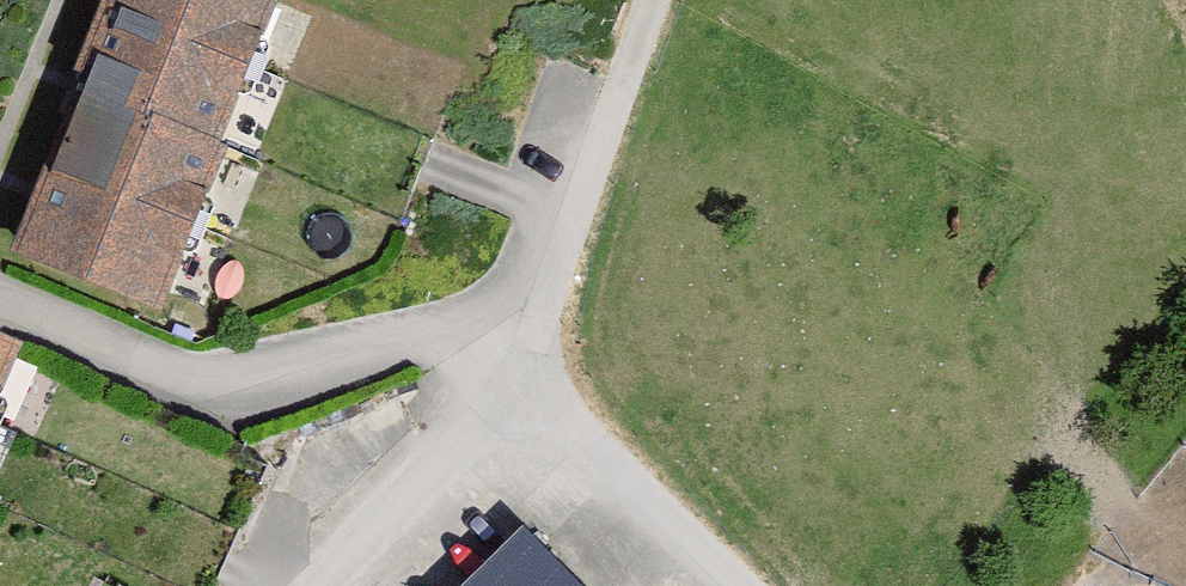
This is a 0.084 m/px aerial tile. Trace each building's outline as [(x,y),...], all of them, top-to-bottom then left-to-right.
[(12,261),(166,317),(283,0),(108,0),(12,261)] [(30,349),(0,336),(0,422),(30,349)] [(504,563),(481,585),(528,585),(504,563)]
